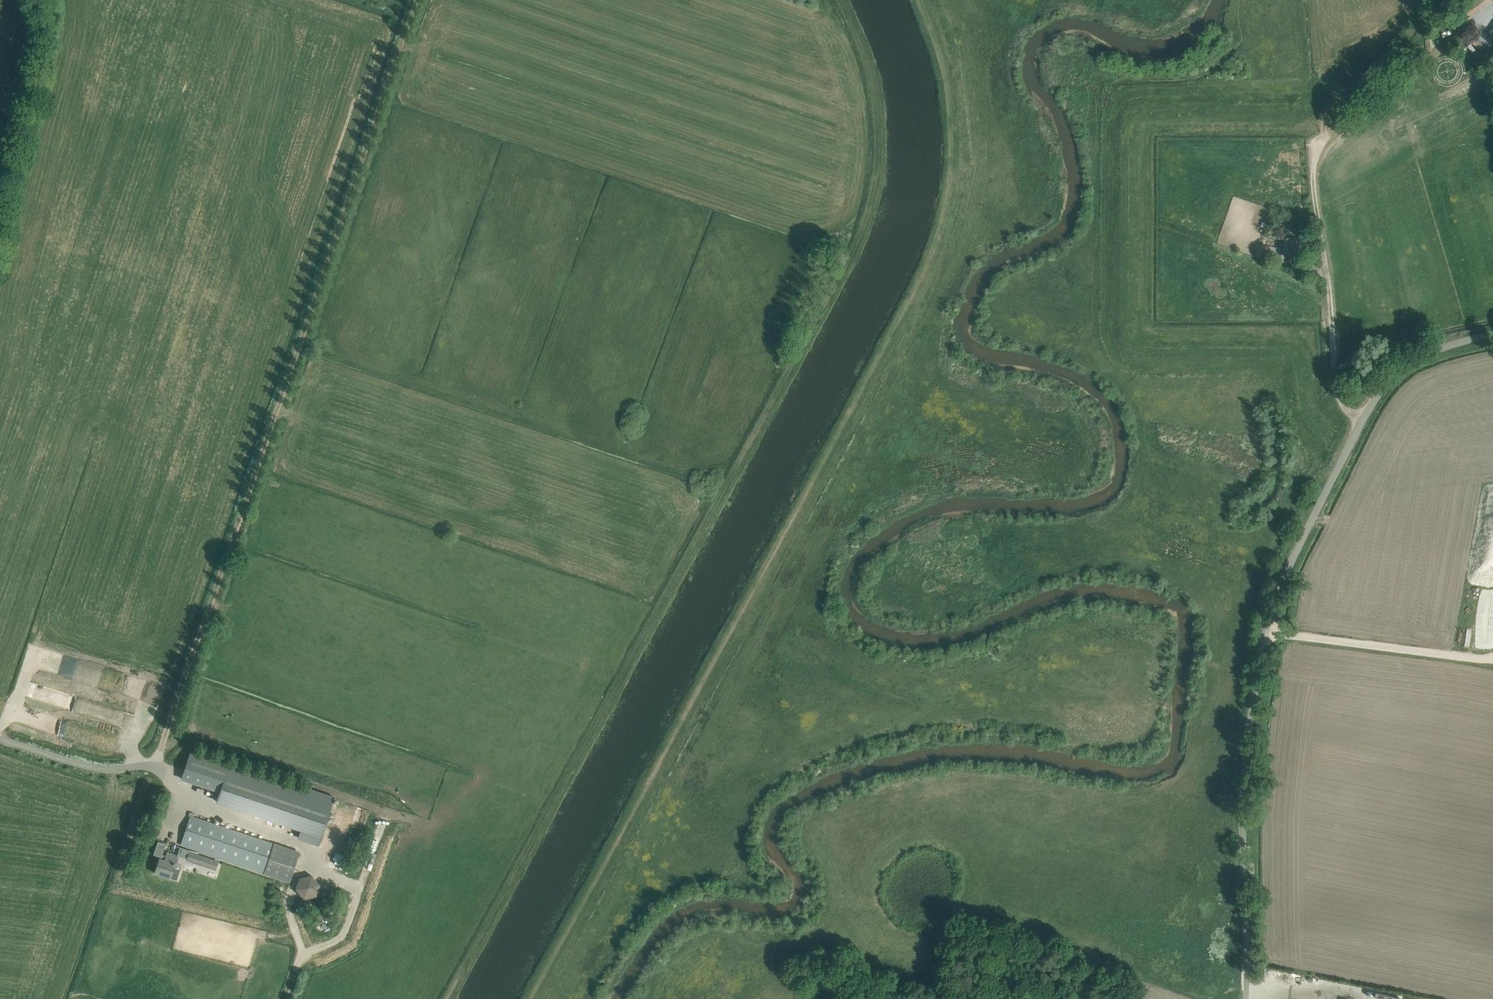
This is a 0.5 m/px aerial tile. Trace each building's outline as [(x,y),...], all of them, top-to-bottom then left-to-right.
[(1464,20),(1491,0),(1468,0),(1456,9),(1464,20)] [(1283,239),(1285,255),(1297,254),(1295,237),(1283,239)] [(1296,246),(1298,258),(1315,256),(1313,244),(1296,246)] [(54,701),(56,689),(31,686),(29,698),(54,701)] [(218,797),(216,802),(292,827),(300,830),(298,838),(318,845),(333,799),(305,790),(229,765),(220,792),(218,797)] [(360,807),(354,826),(363,829),(369,810),(360,807)] [(181,845),(264,872),(263,874),(289,883),(299,853),(273,845),(190,817),(181,845)] [(154,873),(169,878),(176,881),(179,871),(172,869),(177,856),(167,853),(166,856),(162,855),(166,844),(158,841),(153,855),(160,857),(160,859),(159,859),(154,873)] [(359,877),(368,879),(373,851),(372,851),(374,843),(367,842),(359,877)] [(189,852),(186,860),(198,864),(200,856),(189,852)]
